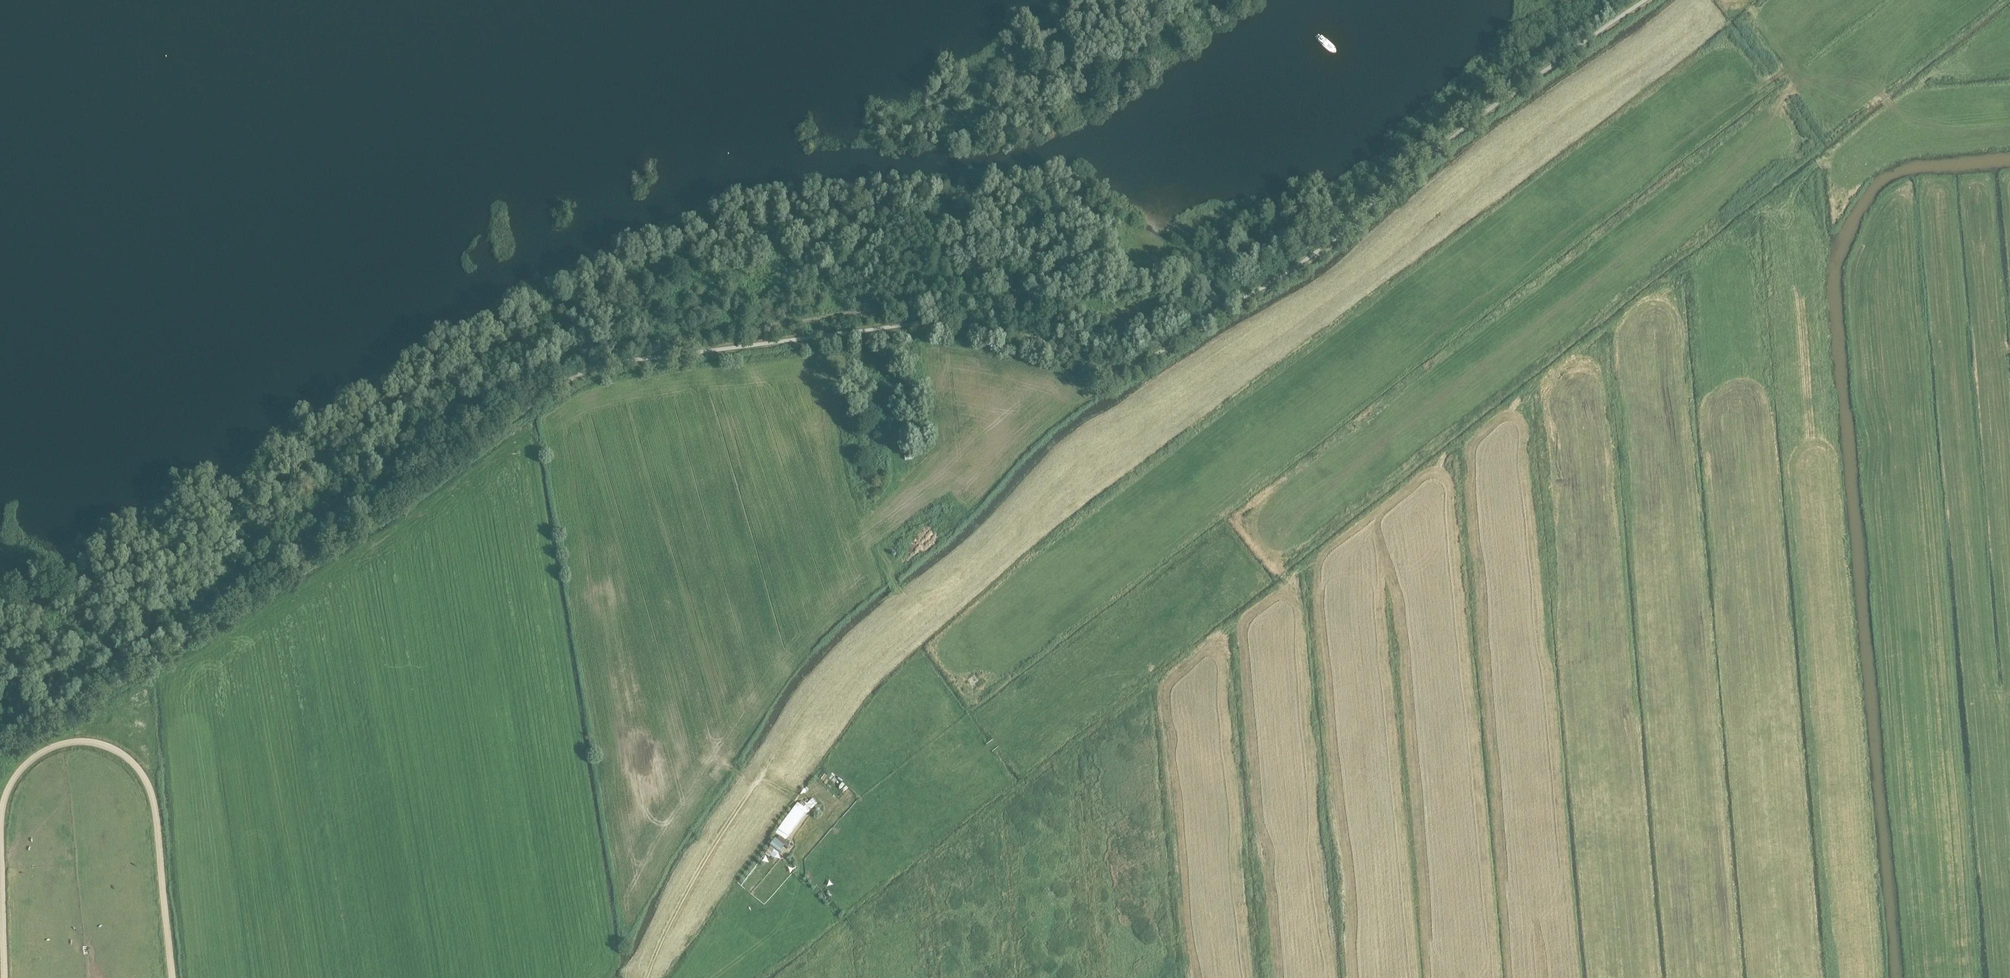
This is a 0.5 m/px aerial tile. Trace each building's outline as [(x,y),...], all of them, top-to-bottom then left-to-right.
[(805,816),(818,803),(813,798),(807,805),(804,808),(799,804),(798,803),(795,805),(796,806),(775,834),(778,837),(779,836),(785,840),(788,837),(789,838),(805,816)] [(790,845),(780,837),(777,841),(775,839),(770,846),(779,853),(785,846),(788,849),(790,845)] [(770,857),(774,851),(770,848),(765,853),(770,857)]
